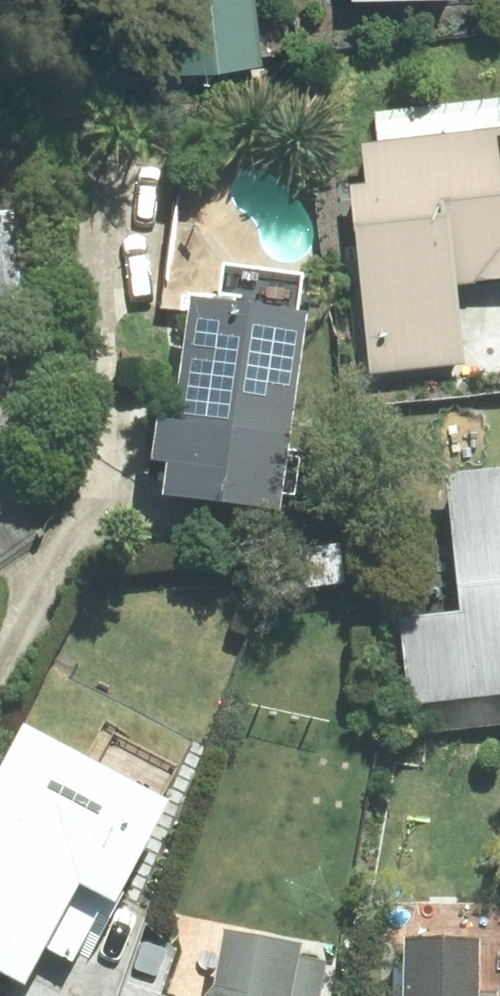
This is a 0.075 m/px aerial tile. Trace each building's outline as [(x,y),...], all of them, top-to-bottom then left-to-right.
[(267,59),(262,0),(166,0),(173,68),(267,59)] [(370,379),(464,372),(459,287),(499,284),(499,144),(355,153),(370,379)] [(26,305),(17,213),(6,213),(2,183),(0,183),(0,308),(26,305)] [(295,440),(315,315),(197,296),(176,425),(164,423),(157,466),(174,468),(169,497),(286,515),(300,440),(295,440)] [(450,476),(463,615),(402,621),(410,707),(489,700),(491,720),(499,719),(499,471),(450,476)] [(345,585),(344,559),(301,560),(302,587),(345,585)] [(0,780),(0,974),(31,990),(85,888),(122,908),(175,806),(27,728),(0,780)] [(487,944),(410,942),(409,995),(486,995),(487,944)] [(218,983),(207,995),(233,995),(218,983)]
